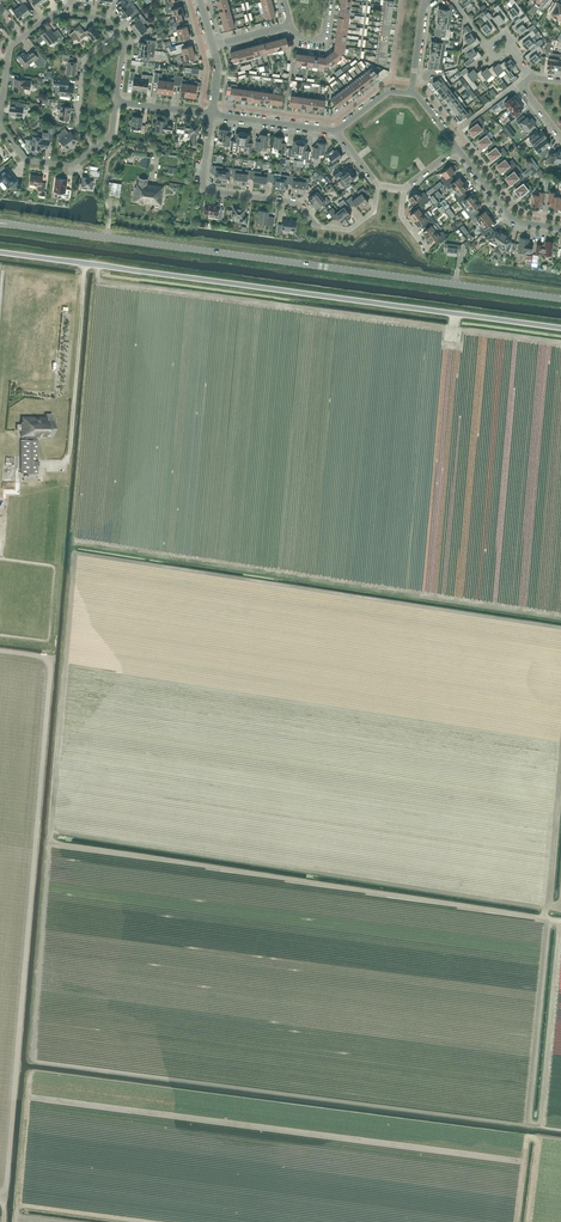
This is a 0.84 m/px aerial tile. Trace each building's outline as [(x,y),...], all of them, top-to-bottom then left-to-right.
[(29,3),(26,0),(18,0),(21,5),(19,7),(25,16),(30,11),(26,5),(29,3)] [(129,6),(133,3),(130,0),(121,0),(123,3),(117,7),(121,13),(129,6)] [(467,0),(461,0),(458,3),(463,8),(468,4),(465,1),(467,0)] [(516,1),(515,0),(509,0),(514,7),(508,11),(509,13),(511,16),(513,18),(519,13),(520,15),(519,16),(521,19),(526,15),(516,1)] [(537,2),(541,6),(544,9),(552,0),(539,0),(537,2)] [(560,4),(556,1),(549,13),(553,14),(553,15),(554,15),(553,16),(553,17),(553,19),(554,20),(555,21),(556,21),(558,18),(560,12),(560,3),(560,4)] [(129,6),(121,13),(125,18),(131,13),(133,16),(139,11),(136,8),(135,7),(135,6),(133,3),(129,6)] [(220,13),(230,10),(228,4),(218,7),(220,13)] [(438,15),(451,17),(452,17),(453,13),(457,10),(452,4),(446,8),(446,9),(439,8),(438,15)] [(506,22),(510,19),(509,18),(506,15),(498,4),(494,7),(499,14),(493,18),(498,25),(504,20),(506,22)] [(174,8),(174,5),(173,5),(166,6),(165,7),(166,13),(172,12),(173,15),(183,12),(182,6),(174,8)] [(264,13),(274,10),(272,5),(262,7),(264,13)] [(20,20),(25,16),(19,7),(14,11),(11,7),(8,10),(12,16),(15,13),(20,20)] [(221,18),(231,15),(230,10),(220,13),(221,18)] [(265,19),(275,16),(274,10),(264,13),(265,19)] [(497,29),(490,19),(486,14),(484,11),(478,15),(481,18),(482,17),(487,23),(481,28),(486,34),(492,30),(493,32),(497,29)] [(178,20),(185,18),(183,12),(173,15),(174,18),(170,19),(170,22),(169,22),(170,26),(179,24),(178,20)] [(133,23),(130,25),(134,30),(143,24),(147,21),(143,16),(140,13),(134,18),(131,20),(133,23)] [(223,24),(233,21),(231,15),(221,18),(223,24)] [(450,23),(451,17),(438,15),(439,15),(438,21),(450,23)] [(523,24),(529,19),(526,15),(521,19),(512,26),(515,30),(516,29),(521,34),(527,29),(523,24)] [(224,29),(234,27),(233,21),(223,24),(224,29)] [(450,30),(450,23),(438,21),(437,28),(436,28),(450,30)] [(143,24),(134,30),(138,36),(145,31),(147,34),(153,29),(150,26),(147,29),(143,24)] [(180,28),(180,25),(179,24),(170,26),(171,31),(173,30),(173,32),(177,31),(178,35),(188,32),(187,26),(180,28)] [(80,25),(74,30),(79,36),(85,32),(80,25)] [(74,30),(69,34),(74,40),(76,39),(78,42),(82,39),(81,39),(86,35),(87,37),(89,35),(94,41),(100,36),(92,26),(86,31),(85,32),(79,36),(74,30)] [(53,33),(49,28),(41,35),(41,34),(40,34),(41,35),(36,39),(40,43),(44,40),(49,45),(48,44),(55,39),(57,42),(63,37),(58,30),(53,33)] [(450,30),(436,28),(435,34),(442,35),(442,39),(447,40),(449,40),(451,30),(450,30)] [(531,31),(518,41),(521,45),(523,44),(524,45),(527,49),(534,44),(536,42),(532,37),(536,34),(533,30),(531,31)] [(179,41),(190,38),(188,32),(178,35),(179,38),(175,39),(176,41),(179,40),(179,41)] [(476,39),(474,37),(471,33),(465,38),(469,44),(463,49),(466,53),(473,48),(480,42),(477,38),(476,39)] [(283,49),(289,47),(286,37),(280,39),(283,49)] [(155,47),(156,41),(144,39),(144,42),(140,42),(140,43),(139,43),(138,47),(139,47),(139,49),(154,50),(154,47),(155,47)] [(277,50),(283,49),(280,39),(275,40),(277,50)] [(449,44),(449,40),(447,40),(442,39),(439,39),(439,42),(432,41),(431,48),(445,50),(446,46),(446,43),(449,44)] [(272,52),(277,50),(275,40),(269,42),(272,52)] [(266,53),(272,52),(269,42),(264,43),(266,53)] [(192,45),(184,47),(183,43),(177,45),(178,52),(182,51),(183,54),(193,51),(192,45)] [(261,55),(266,53),(264,43),(258,45),(261,55)] [(543,48),(540,45),(540,44),(537,46),(525,56),(528,60),(530,58),(534,64),(541,59),(536,53),(543,48)] [(555,69),(557,53),(553,53),(553,46),(552,45),(551,45),(548,44),(546,57),(549,57),(548,68),(555,69)] [(255,56),(261,55),(258,45),(253,46),(255,56)] [(344,52),(345,46),(335,45),(334,50),(340,54),(341,52),(344,52)] [(250,58),(255,56),(253,46),(247,48),(250,58)] [(244,59),(250,58),(247,48),(241,49),(244,59)] [(444,56),(445,50),(431,48),(432,48),(431,54),(444,56)] [(477,53),(476,51),(473,48),(466,53),(470,58),(464,63),(467,67),(482,56),(479,52),(477,53)] [(138,50),(137,54),(138,54),(138,55),(142,56),(142,59),(145,60),(153,61),(153,60),(154,55),(154,54),(153,54),(154,50),(139,49),(139,50),(138,50)] [(239,61),(244,59),(241,49),(236,50),(239,61)] [(233,62),(239,61),(236,50),(230,52),(233,62)] [(339,56),(340,54),(334,50),(329,54),(336,62),(340,59),(339,56)] [(24,53),(17,58),(25,67),(37,58),(40,63),(40,66),(45,67),(46,61),(41,55),(38,57),(33,51),(26,56),(24,53)] [(184,60),(195,57),(193,51),(183,54),(184,57),(180,58),(181,61),(184,60)] [(331,66),(336,62),(329,54),(325,57),(327,64),(329,63),(331,66)] [(443,63),(444,56),(431,54),(430,61),(443,63)] [(73,62),(73,58),(64,57),(64,61),(68,61),(66,74),(75,75),(77,62),(73,62)] [(327,64),(325,57),(319,57),(318,67),(324,68),(324,65),(327,64)] [(510,70),(516,66),(511,59),(505,63),(504,62),(500,65),(504,70),(513,82),(518,78),(516,75),(515,76),(510,70)] [(443,63),(430,61),(429,61),(428,67),(435,68),(435,70),(436,74),(444,72),(443,67),(443,63)] [(500,65),(499,63),(493,68),(492,66),(488,69),(492,75),(504,90),(508,87),(499,74),(504,70),(500,65)] [(348,64),(341,69),(343,72),(350,67),(348,64)] [(449,73),(458,67),(456,65),(448,71),(449,73)] [(374,79),(378,75),(372,67),(367,71),(374,79)] [(467,72),(469,71),(466,68),(460,72),(462,74),(474,90),(478,87),(473,80),(479,76),(477,73),(474,69),(468,74),(467,72)] [(488,69),(488,68),(482,72),(481,70),(477,73),(479,76),(488,88),(492,85),(487,79),(492,75),(488,69)] [(134,77),(135,72),(131,71),(130,80),(133,80),(132,89),(140,90),(141,78),(134,77)] [(369,82),(374,79),(367,71),(363,74),(369,82)] [(445,77),(446,77),(444,72),(436,74),(437,78),(438,79),(432,83),(436,89),(448,80),(445,77)] [(161,80),(162,73),(155,73),(154,82),(158,83),(157,92),(164,93),(166,81),(161,80)] [(365,86),(369,82),(363,74),(358,77),(365,86)] [(152,83),(153,76),(146,75),(145,79),(141,78),(140,90),(147,91),(148,82),(152,83)] [(177,85),(178,76),(174,75),(174,78),(171,78),(171,81),(166,81),(164,93),(172,94),(173,85),(177,85)] [(182,79),(183,76),(178,76),(177,85),(181,86),(180,95),(188,96),(189,84),(184,83),(185,79),(182,79)] [(360,89),(365,86),(358,77),(354,81),(360,89)] [(67,85),(68,80),(54,78),(53,86),(60,87),(59,95),(72,97),(72,96),(71,96),(73,86),(67,85)] [(25,81),(25,80),(15,79),(13,90),(23,92),(24,89),(30,90),(31,82),(25,81)] [(451,85),(448,80),(436,89),(437,89),(441,93),(449,88),(451,85)] [(195,97),(197,81),(195,81),(194,84),(189,84),(188,96),(195,97)] [(355,93),(360,89),(354,81),(349,84),(355,93)] [(227,84),(226,94),(230,95),(230,98),(235,98),(237,88),(231,87),(231,84),(227,84)] [(351,96),(355,93),(349,84),(345,88),(351,96)] [(346,100),(351,96),(345,88),(340,91),(346,100)] [(445,99),(453,93),(449,88),(441,93),(445,99)] [(470,88),(465,92),(469,97),(472,95),(471,95),(474,93),(470,88)] [(342,103),(346,100),(340,91),(335,95),(342,103)] [(449,104),(457,98),(459,96),(455,91),(453,93),(445,99),(449,104)] [(485,104),(489,101),(484,94),(480,97),(485,104)] [(337,107),(342,103),(335,95),(331,98),(337,107)] [(516,99),(517,98),(515,95),(507,101),(505,98),(498,103),(502,109),(506,106),(509,109),(518,102),(516,99)] [(453,109),(460,103),(457,98),(449,104),(453,109)] [(463,101),(460,103),(453,109),(456,114),(464,108),(467,106),(463,101)] [(65,106),(66,103),(58,102),(57,109),(60,109),(59,118),(60,119),(61,120),(63,121),(64,120),(64,119),(69,120),(71,107),(65,106)] [(509,109),(506,111),(509,114),(507,115),(512,121),(519,116),(516,113),(519,110),(524,107),(521,104),(520,104),(518,102),(509,109)] [(26,108),(27,104),(19,103),(19,106),(10,105),(9,114),(16,115),(15,117),(22,118),(21,118),(22,107),(26,108)] [(470,109),(467,111),(464,108),(456,114),(460,120),(466,115),(468,118),(474,114),(470,109)] [(527,117),(526,118),(524,115),(516,121),(519,124),(518,124),(521,128),(523,126),(526,130),(528,128),(529,129),(533,126),(532,126),(536,123),(532,118),(530,120),(527,117)] [(141,125),(142,118),(133,116),(131,128),(141,129),(140,132),(145,133),(146,126),(141,125)] [(480,126),(484,122),(480,117),(471,124),(473,127),(468,130),(470,133),(472,132),(474,136),(483,129),(480,126)] [(166,124),(167,121),(157,120),(156,131),(165,132),(172,133),(173,124),(168,124),(166,124)] [(198,134),(199,125),(190,124),(190,125),(185,124),(184,127),(177,126),(176,133),(183,134),(184,128),(189,129),(189,133),(193,133),(191,144),(195,145),(197,134),(198,134)] [(71,131),(69,133),(65,129),(57,135),(60,139),(59,140),(63,145),(62,146),(66,151),(71,148),(71,147),(78,141),(71,131)] [(218,140),(218,144),(223,145),(229,145),(230,140),(231,135),(227,135),(228,130),(220,129),(218,140)] [(532,139),(529,140),(534,147),(535,146),(536,145),(545,138),(546,138),(547,137),(542,131),(538,134),(536,131),(530,136),(532,139)] [(30,140),(30,145),(32,145),(31,149),(41,151),(41,147),(49,148),(50,140),(53,141),(54,134),(48,133),(43,132),(42,138),(33,137),(33,140),(30,140)] [(241,146),(243,132),(239,132),(238,133),(236,133),(235,141),(232,141),(230,149),(237,150),(238,146),(241,146)] [(243,132),(241,146),(245,147),(244,150),(251,151),(252,143),(248,143),(249,135),(247,134),(243,132)] [(266,151),(268,136),(260,135),(259,141),(256,141),(255,149),(266,151)] [(492,136),(490,138),(487,135),(479,141),(481,145),(480,146),(482,149),(487,145),(489,148),(497,142),(492,136)] [(282,142),(283,138),(275,137),(274,147),(279,148),(278,152),(285,153),(286,143),(282,142)] [(550,144),(546,138),(545,138),(536,145),(535,146),(544,158),(548,151),(546,148),(550,144)] [(298,157),(298,154),(300,140),(296,140),(296,141),(294,141),(293,149),(289,148),(288,156),(298,157)] [(301,140),(300,140),(298,154),(302,154),(301,157),(308,158),(309,151),(305,150),(307,143),(304,142),(305,141),(301,140)] [(324,154),(325,143),(317,142),(317,147),(313,146),(312,157),(318,157),(319,153),(324,154)] [(503,147),(499,151),(496,147),(488,153),(490,157),(489,158),(491,161),(498,156),(500,159),(508,153),(503,147)] [(333,149),(327,154),(329,156),(328,156),(331,160),(329,162),(333,167),(339,163),(337,160),(342,156),(337,150),(335,152),(333,149)] [(559,149),(559,153),(555,152),(555,154),(551,153),(548,157),(547,164),(554,165),(554,163),(558,164),(559,162),(560,162),(560,150),(559,149)] [(142,156),(141,166),(148,167),(149,157),(142,156)] [(513,159),(508,163),(505,159),(497,166),(500,169),(498,170),(501,173),(505,169),(508,172),(517,165),(513,159)] [(219,170),(219,166),(212,165),(211,172),(215,173),(214,181),(216,181),(217,182),(219,182),(220,182),(222,170),(219,170)] [(453,167),(451,166),(451,165),(450,166),(451,166),(447,169),(446,168),(443,171),(443,172),(442,172),(441,173),(444,176),(441,179),(445,184),(452,178),(450,175),(455,172),(456,172),(455,171),(455,169),(453,167)] [(10,171),(7,167),(0,172),(0,182),(2,180),(5,183),(4,184),(5,184),(8,187),(9,186),(10,187),(21,189),(22,180),(18,180),(17,180),(12,174),(12,173),(10,171)] [(231,175),(232,168),(226,167),(225,171),(222,170),(220,182),(227,183),(228,174),(231,175)] [(349,168),(347,167),(341,171),(339,168),(333,173),(337,178),(339,176),(342,179),(353,171),(352,171),(349,168)] [(232,168),(231,175),(235,175),(234,178),(234,184),(240,184),(241,173),(242,169),(232,168)] [(98,179),(99,171),(91,170),(90,177),(86,177),(82,180),(81,187),(87,188),(87,189),(93,190),(94,185),(93,185),(94,178),(98,179)] [(250,178),(251,170),(245,170),(245,173),(241,173),(240,184),(246,185),(247,177),(250,178)] [(257,175),(258,171),(251,170),(250,178),(254,178),(253,186),(259,187),(261,176),(257,175)] [(342,179),(339,181),(341,184),(342,186),(345,189),(351,185),(349,182),(355,177),(354,175),(355,175),(353,171),(342,179)] [(520,173),(517,175),(515,171),(506,178),(509,181),(508,182),(510,185),(514,181),(517,184),(524,178),(520,173)] [(270,180),(271,173),(265,172),(264,176),(261,176),(259,187),(265,188),(266,180),(270,180)] [(278,190),(280,180),(280,174),(271,173),(270,180),(273,181),(272,189),(278,190)] [(289,183),(290,176),(280,174),(280,180),(278,190),(284,190),(286,182),(289,183)] [(42,182),(43,177),(31,175),(29,186),(30,184),(38,185),(37,190),(45,191),(46,183),(42,182)] [(296,180),(296,177),(290,176),(289,183),(293,183),(291,191),(298,192),(299,181),(296,180)] [(308,185),(309,178),(303,177),(303,181),(299,181),(298,192),(304,193),(305,185),(308,185)] [(461,178),(460,178),(459,177),(455,181),(452,178),(445,184),(449,189),(452,187),(454,190),(464,183),(463,182),(464,181),(461,178)] [(56,179),(56,178),(54,192),(54,191),(62,192),(62,197),(69,198),(70,189),(66,189),(67,180),(66,181),(56,179)] [(147,183),(147,179),(139,178),(138,182),(137,182),(136,188),(135,187),(133,201),(161,205),(164,186),(147,183)] [(122,184),(109,182),(107,196),(120,198),(122,184)] [(466,183),(464,183),(454,190),(457,193),(454,196),(458,201),(465,195),(463,192),(468,188),(468,189),(468,188),(468,186),(466,183)] [(529,185),(526,187),(524,183),(515,190),(518,193),(517,194),(519,197),(525,192),(527,195),(533,190),(529,185)] [(319,193),(322,191),(318,186),(312,190),(314,193),(308,198),(312,203),(321,196),(319,193)] [(363,196),(367,193),(363,187),(357,192),(359,195),(357,197),(363,206),(368,202),(363,196)] [(421,193),(419,191),(419,190),(418,191),(417,191),(416,191),(413,193),(413,195),(409,197),(409,198),(409,200),(411,202),(413,203),(413,204),(414,203),(418,199),(421,202),(428,196),(424,192),(421,193)] [(545,200),(546,192),(539,192),(538,195),(534,194),(532,205),(540,206),(541,199),(545,200)] [(556,196),(557,193),(549,192),(549,199),(552,200),(551,206),(559,207),(560,198),(560,197),(556,196)] [(474,195),(473,195),(472,194),(467,198),(465,195),(458,201),(461,206),(465,204),(467,207),(477,199),(476,199),(476,198),(474,195)] [(326,196),(323,199),(321,196),(312,203),(316,208),(322,203),(324,206),(330,201),(326,196)] [(357,197),(354,199),(351,196),(346,200),(351,206),(354,203),(358,210),(363,206),(357,197)] [(423,205),(431,200),(428,196),(421,202),(423,205),(419,208),(411,214),(410,214),(411,215),(411,216),(413,219),(414,220),(415,220),(424,213),(422,210),(425,207),(423,205)] [(349,207),(344,201),(343,199),(338,203),(342,208),(339,210),(346,219),(351,216),(346,209),(349,207)] [(467,207),(464,209),(471,217),(478,212),(476,209),(477,208),(481,205),(481,206),(481,205),(481,204),(481,203),(478,200),(477,200),(477,199),(467,207)] [(219,209),(219,205),(205,203),(204,213),(218,215),(217,219),(222,219),(223,209),(219,209)] [(244,215),(245,209),(233,207),(232,217),(240,218),(239,223),(246,223),(248,216),(244,215)] [(339,210),(336,212),(332,207),(327,211),(333,219),(336,217),(341,223),(346,219),(339,210)] [(424,213),(415,220),(415,221),(415,222),(417,225),(418,225),(419,226),(419,225),(424,222),(426,225),(434,219),(430,214),(427,210),(424,213)] [(487,212),(486,211),(485,210),(485,211),(480,215),(478,212),(471,217),(474,222),(478,221),(480,224),(490,216),(489,216),(489,215),(487,212)] [(268,217),(268,212),(259,211),(258,223),(266,224),(266,225),(273,226),(275,217),(270,216),(270,217),(268,217)] [(491,217),(490,217),(490,216),(480,224),(482,227),(480,229),(484,234),(491,229),(489,226),(494,222),(493,221),(494,220),(491,217)] [(295,231),(296,221),(283,219),(282,225),(278,224),(277,233),(281,233),(281,229),(289,230),(289,231),(290,232),(292,232),(293,232),(293,230),(295,231)] [(440,227),(434,219),(426,225),(428,227),(424,231),(423,231),(424,232),(424,233),(426,236),(427,236),(427,237),(437,230),(440,227)] [(495,231),(494,231),(492,228),(491,229),(484,234),(486,237),(490,240),(489,240),(497,245),(505,233),(500,230),(498,232),(495,231)] [(443,231),(440,233),(437,230),(427,237),(428,237),(428,239),(430,242),(431,242),(432,243),(432,242),(437,239),(439,242),(447,236),(443,231)] [(508,239),(510,236),(505,233),(497,245),(505,250),(505,249),(509,252),(512,253),(515,243),(511,242),(510,241),(511,241),(508,239)] [(529,242),(529,239),(520,237),(519,249),(527,251),(527,252),(532,253),(533,243),(529,242)] [(552,255),(554,242),(545,241),(545,245),(537,244),(536,252),(544,253),(544,254),(552,255)] [(460,249),(461,245),(445,243),(444,250),(448,250),(447,254),(457,255),(457,249),(460,249)] [(45,417),(21,417),(21,422),(20,422),(21,424),(16,424),(16,430),(20,430),(20,436),(23,436),(23,439),(20,439),(20,473),(37,473),(38,440),(35,439),(35,436),(45,436),(46,435),(52,435),(52,414),(45,413),(45,417)]
